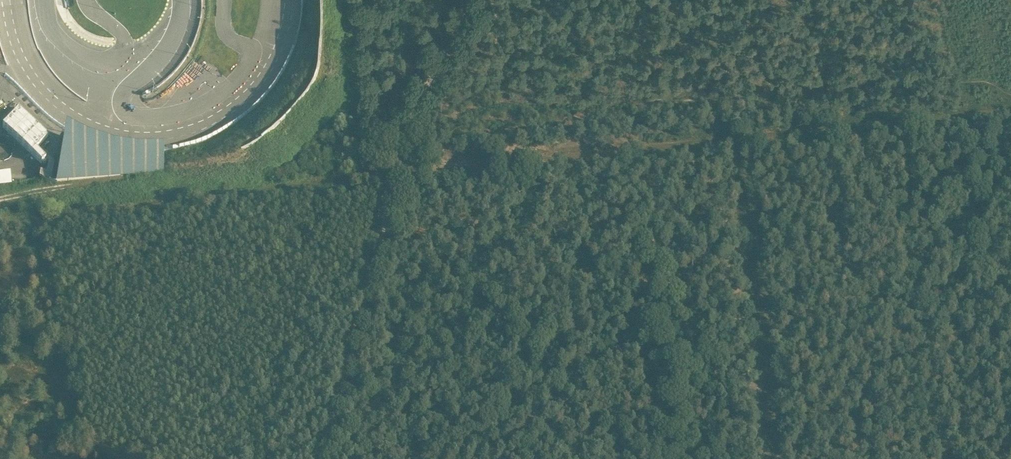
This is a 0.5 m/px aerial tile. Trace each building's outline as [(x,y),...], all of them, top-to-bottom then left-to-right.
[(2,126),(5,129),(41,164),(43,162),(45,160),(46,159),(36,150),(38,147),(48,137),(19,109),(2,126)] [(50,179),(52,162),(46,161),(45,173),(39,172),(38,178),(50,179)]
